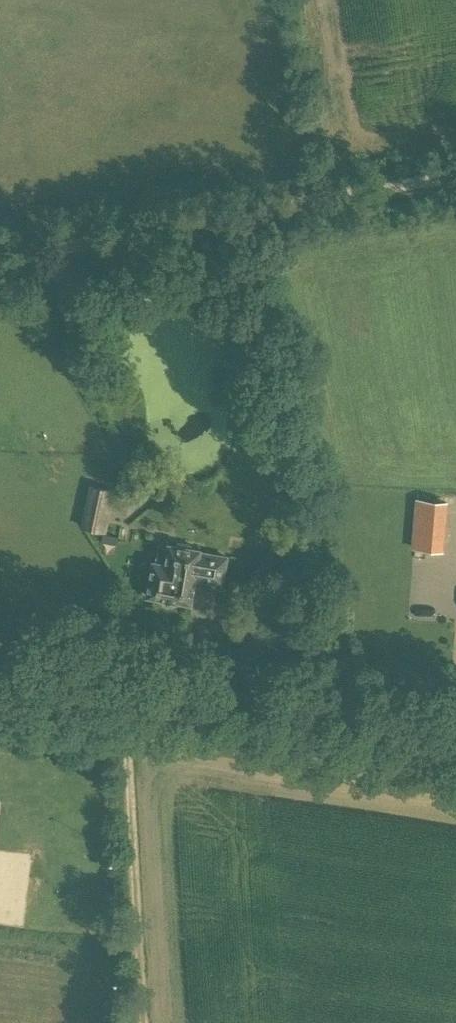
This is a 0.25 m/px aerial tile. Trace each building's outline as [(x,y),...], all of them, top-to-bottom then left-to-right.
[(106,530),(114,491),(90,486),(82,525),(106,530)] [(445,534),(412,531),(411,548),(444,550),(445,534)] [(118,536),(110,535),(109,543),(117,545),(118,536)] [(221,583),(226,556),(170,546),(167,564),(153,562),(148,595),(162,597),(162,598),(175,601),(176,600),(190,602),(194,578),(221,583)]
